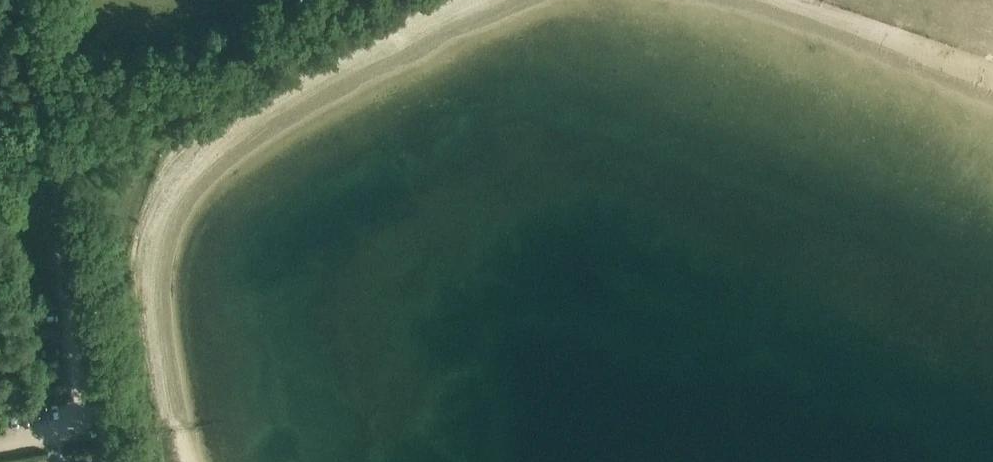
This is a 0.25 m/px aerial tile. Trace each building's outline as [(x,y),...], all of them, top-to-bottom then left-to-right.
[(256,17),(246,22),(253,37),(263,31),(256,17)]
